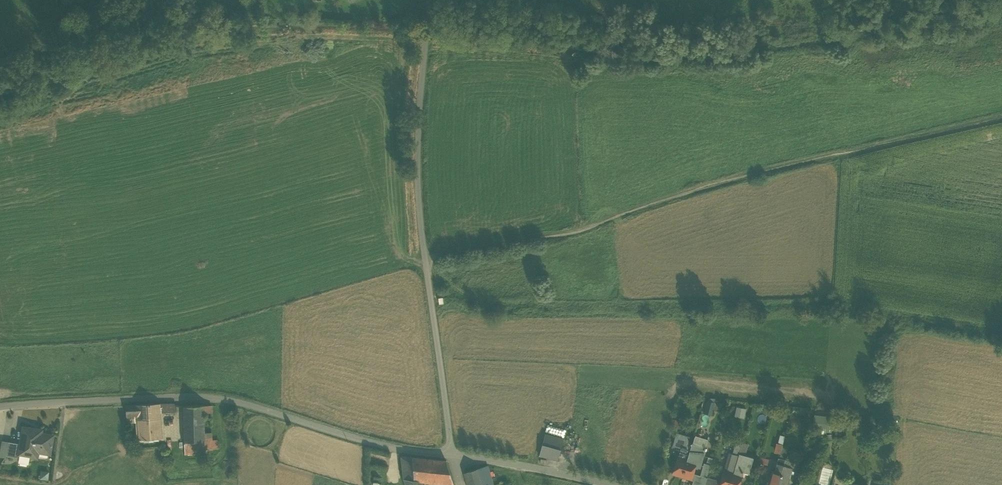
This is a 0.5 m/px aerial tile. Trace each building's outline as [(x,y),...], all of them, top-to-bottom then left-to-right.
[(131,415),(131,417),(137,416),(137,413),(160,412),(177,412),(176,405),(173,403),(137,405),(126,405),(126,416),(127,416),(131,415)] [(184,406),(185,442),(205,442),(204,419),(204,406),(184,406)] [(745,417),(746,408),(737,406),(736,416),(745,417)] [(138,422),(139,439),(162,438),(160,412),(137,413),(137,416),(138,422)] [(19,455),(20,455),(30,456),(30,457),(31,450),(38,451),(50,454),(53,436),(41,434),(35,432),(35,429),(24,427),(21,444),(19,455)] [(672,446),(682,448),(684,441),(686,442),(688,437),(676,434),(672,446)] [(539,456),(558,460),(563,439),(545,435),(539,456)] [(692,443),(705,448),(708,440),(694,437),(692,443)] [(19,458),(20,455),(19,455),(21,444),(9,442),(2,441),(0,450),(0,454),(6,456),(19,458)] [(673,474),(682,477),(691,443),(687,442),(686,442),(684,441),(682,448),(679,458),(678,457),(673,474)] [(736,441),(732,454),(738,456),(738,454),(742,443),(736,441)] [(205,449),(205,442),(185,442),(185,454),(205,453),(205,449)] [(692,443),(691,443),(682,477),(691,479),(693,473),(695,467),(695,465),(700,467),(705,448),(692,443)] [(742,443),(738,454),(744,455),(748,444),(742,443)] [(731,454),(726,471),(724,471),(720,484),(730,484),(738,456),(732,454),(731,454)] [(744,455),(738,454),(738,456),(730,484),(740,484),(741,483),(740,481),(743,472),(749,474),(753,458),(744,455)] [(29,462),(30,456),(20,455),(19,458),(19,461),(20,462),(27,464),(29,462)] [(403,479),(414,480),(412,457),(400,456),(403,479)] [(446,461),(412,457),(414,480),(414,481),(421,482),(453,484),(454,484),(446,461)] [(774,473),(780,474),(782,466),(784,460),(779,458),(778,458),(774,472),(774,473)] [(700,475),(707,478),(710,465),(706,464),(705,465),(705,466),(704,466),(702,468),(700,475)] [(468,484),(493,484),(486,465),(464,473),(468,484)] [(780,474),(777,484),(787,484),(791,469),(782,466),(780,474)] [(780,474),(774,473),(774,472),(770,471),(767,484),(777,484),(780,474)] [(707,478),(700,475),(695,474),(693,473),(691,479),(693,480),(692,484),(705,484),(707,478)]
